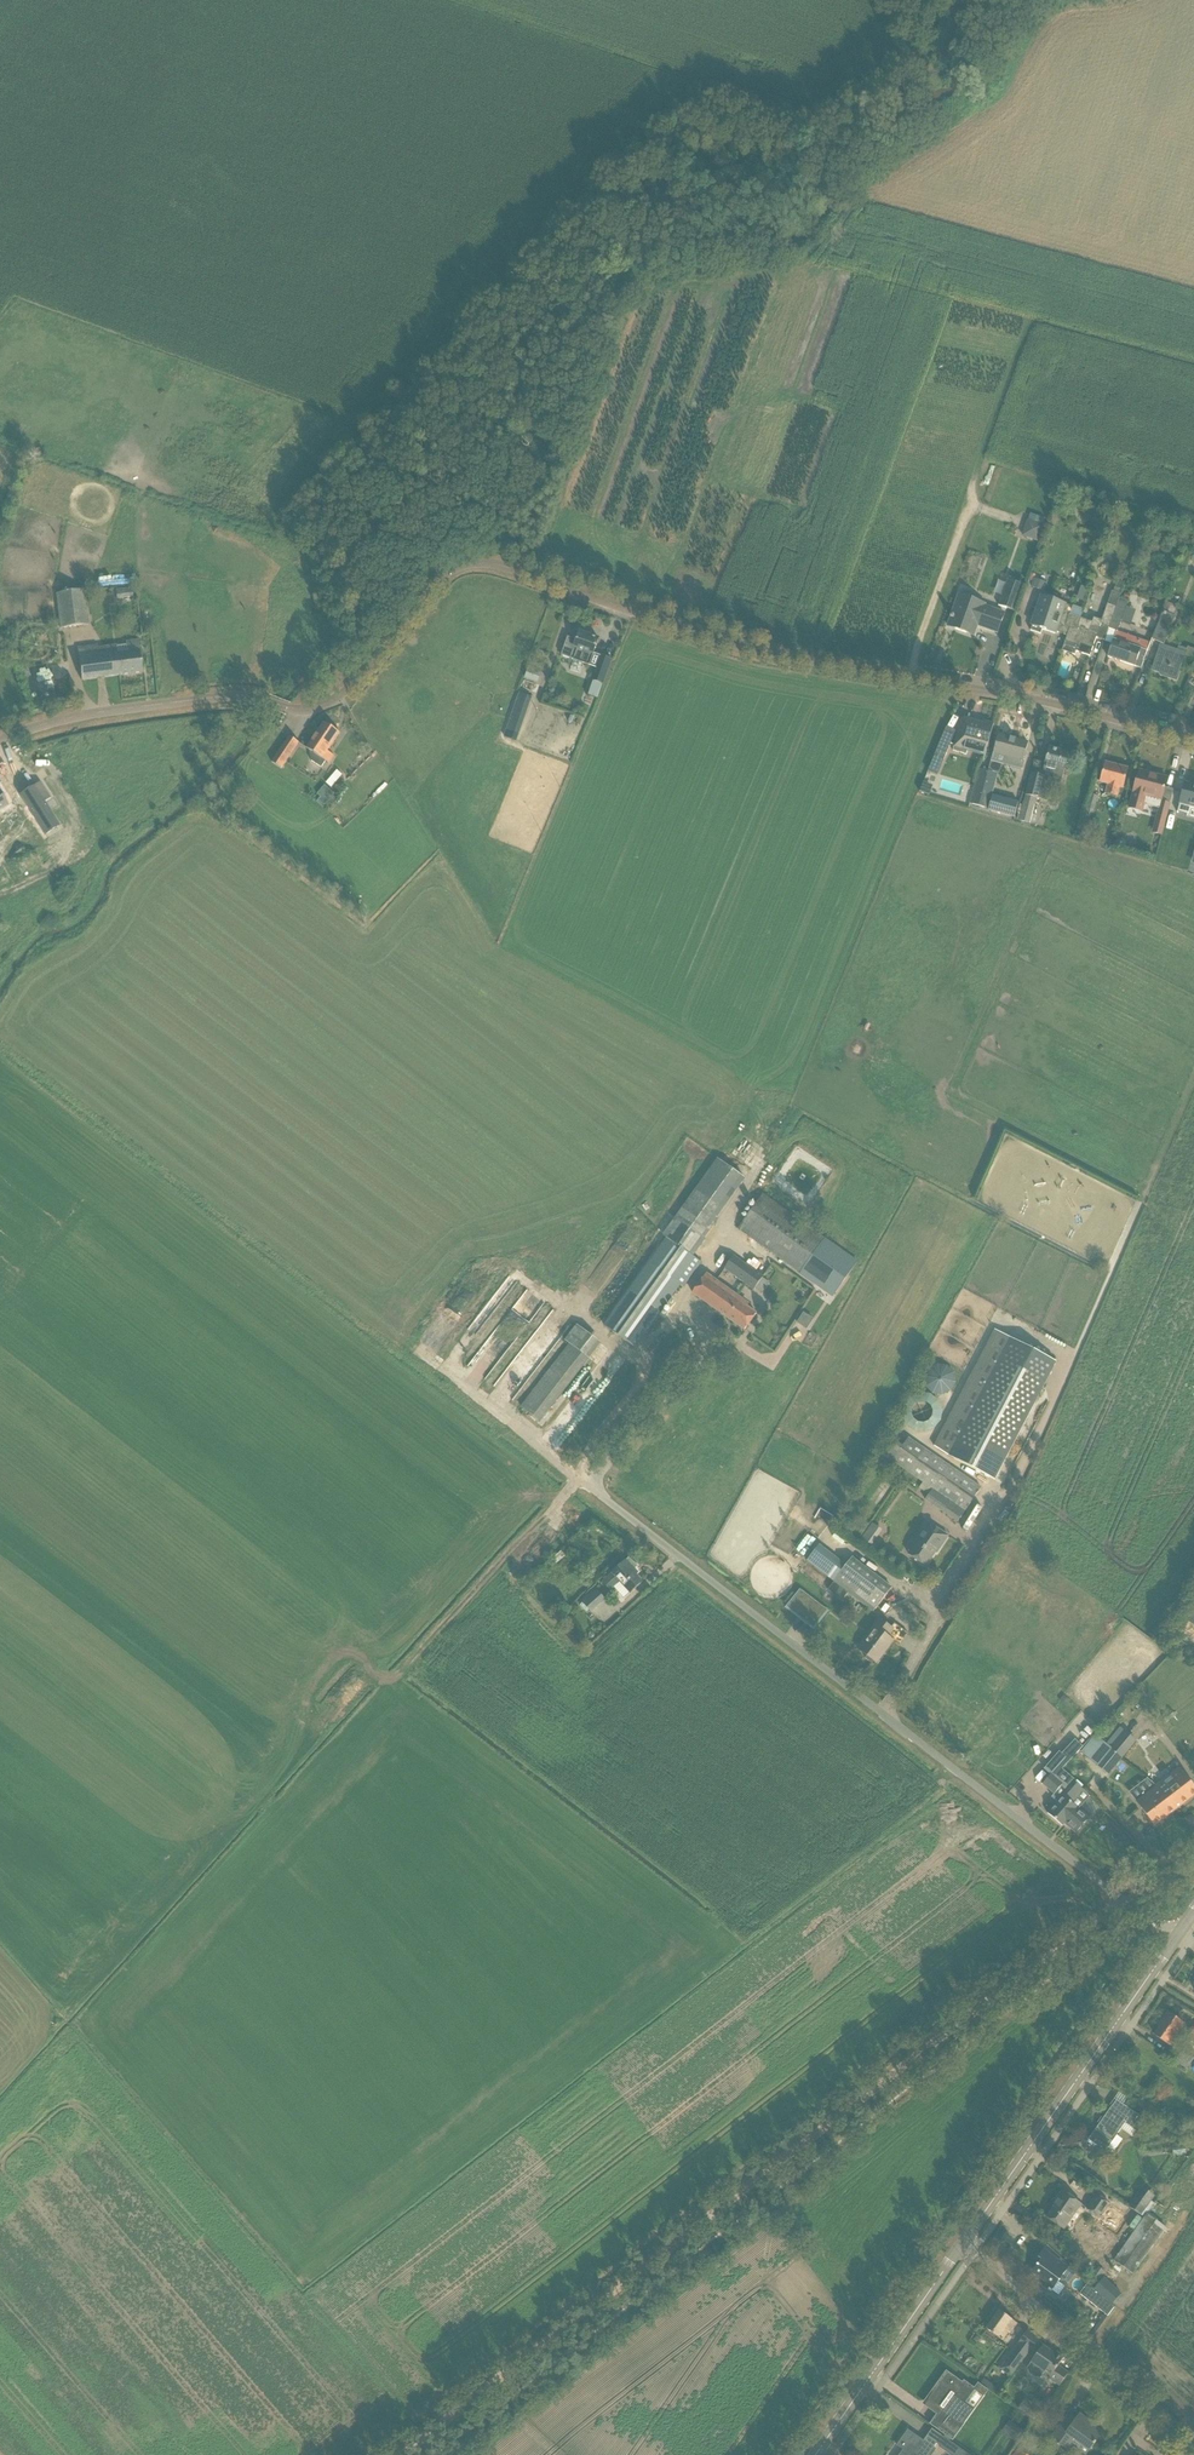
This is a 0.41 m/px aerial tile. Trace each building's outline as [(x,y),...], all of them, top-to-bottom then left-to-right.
[(1037,541),(1042,526),(1028,521),(1023,536),(1037,541)] [(1015,612),(1024,586),(1007,580),(998,606),(1015,612)] [(115,590),(116,600),(131,598),(131,588),(115,590)] [(57,594),(61,629),(89,625),(85,591),(57,594)] [(1034,619),(1030,631),(1041,634),(1042,630),(1055,634),(1055,632),(1061,634),(1067,636),(1065,642),(1065,643),(1070,628),(1076,630),(1080,619),(1070,615),(1073,607),(1071,606),(1052,599),(1042,596),(1037,610),(1034,619)] [(1116,607),(1108,629),(1116,632),(1128,601),(1119,598),(1116,607)] [(997,633),(1004,614),(984,606),(985,604),(972,600),(969,607),(956,603),(952,615),(951,615),(950,618),(951,618),(947,627),(973,636),(978,624),(984,626),(983,628),(997,633)] [(1066,643),(1065,646),(1075,649),(1075,651),(1090,656),(1096,639),(1103,641),(1108,629),(1116,607),(1107,604),(1101,621),(1093,618),(1092,623),(1091,622),(1080,619),(1076,630),(1070,628),(1065,643),(1066,643)] [(1163,612),(1152,639),(1164,644),(1175,617),(1163,612)] [(573,660),(583,664),(596,668),(588,695),(598,698),(602,684),(603,684),(612,660),(594,654),(599,639),(579,632),(577,640),(567,637),(561,656),(573,660)] [(1116,632),(1112,644),(1107,657),(1141,669),(1150,643),(1116,632)] [(98,646),(77,648),(81,680),(142,672),(138,640),(125,642),(125,644),(126,651),(117,652),(116,645),(98,647),(98,646)] [(1165,674),(1164,676),(1176,680),(1185,654),(1161,646),(1153,670),(1165,674)] [(538,682),(542,672),(529,667),(526,678),(538,682)] [(506,730),(504,736),(516,741),(518,735),(531,697),(519,694),(506,730)] [(985,756),(990,735),(994,724),(983,721),(982,723),(962,718),(954,747),(985,756)] [(327,751),(340,733),(332,728),(333,726),(328,722),(326,724),(324,722),(319,730),(317,729),(313,734),(315,736),(307,748),(306,748),(329,763),(334,756),(327,751)] [(998,735),(991,762),(1022,770),(1027,752),(1026,752),(1028,743),(998,735)] [(272,762),(281,769),(299,742),(289,736),(272,762)] [(934,756),(944,760),(951,743),(941,739),(934,756)] [(1052,781),(1061,784),(1065,769),(1069,754),(1059,751),(1059,748),(1052,747),(1052,749),(1049,748),(1046,760),(1043,772),(1054,774),(1052,781)] [(1109,784),(1107,793),(1117,796),(1120,786),(1123,787),(1124,781),(1127,769),(1105,763),(1102,775),(1100,781),(1109,784)] [(969,804),(988,809),(998,774),(979,769),(969,804)] [(1130,808),(1141,811),(1146,795),(1161,799),(1164,791),(1167,779),(1138,771),(1133,791),(1134,792),(1130,808)] [(1026,795),(1040,799),(1045,776),(1031,773),(1026,795)] [(34,786),(19,795),(45,836),(46,836),(46,835),(58,827),(59,827),(44,802),(50,798),(40,783),(34,787),(34,786)] [(1177,813),(1186,815),(1187,812),(1189,812),(1190,808),(1193,809),(1193,786),(1184,783),(1178,809),(1177,813)] [(326,802),(334,793),(325,785),(317,794),(326,802)] [(992,795),(988,811),(1014,818),(1018,802),(992,795)] [(1020,820),(1031,823),(1036,804),(1024,801),(1020,820)] [(1155,822),(1163,824),(1169,804),(1161,801),(1155,822)] [(738,1229),(802,1275),(832,1296),(856,1262),(827,1240),(763,1194),(738,1229)] [(688,1242),(703,1222),(683,1208),(662,1236),(668,1239),(605,1326),(634,1347),(680,1283),(684,1287),(702,1262),(681,1248),(686,1241),(688,1242)] [(734,1255),(724,1269),(753,1290),(763,1276),(734,1255)] [(741,1303),(743,1300),(706,1274),(692,1293),(744,1330),(756,1314),(741,1303)] [(570,1344),(521,1407),(540,1422),(600,1343),(576,1325),(565,1340),(570,1344)] [(947,1455),(994,1480),(1055,1362),(1008,1337),(994,1330),(933,1447),(947,1455)] [(724,1359),(734,1366),(741,1356),(731,1349),(724,1359)] [(922,1374),(922,1393),(953,1393),(953,1365),(932,1365),(932,1374),(922,1374)] [(941,1397),(908,1391),(903,1423),(912,1424),(911,1429),(935,1433),(941,1397)] [(933,1489),(925,1500),(957,1522),(981,1488),(908,1438),(902,1448),(894,1442),(885,1455),(893,1461),(933,1489)] [(871,1523),(860,1539),(870,1545),(881,1529),(871,1523)] [(908,1555),(925,1566),(936,1551),(937,1552),(948,1536),(928,1523),(916,1540),(918,1541),(908,1555)] [(806,1562),(873,1613),(891,1588),(852,1558),(845,1566),(818,1545),(806,1562)] [(642,1582),(632,1571),(637,1567),(638,1567),(638,1566),(628,1558),(612,1573),(602,1582),(610,1590),(620,1581),(630,1593),(642,1582)] [(591,1612),(604,1601),(595,1590),(582,1602),(591,1612)] [(811,1600),(809,1602),(800,1595),(790,1608),(807,1621),(813,1614),(819,1619),(825,1611),(811,1600)] [(1182,1618),(1193,1626),(1193,1600),(1182,1618)] [(865,1659),(874,1665),(875,1663),(876,1663),(893,1641),(887,1637),(893,1629),(880,1619),(863,1641),(867,1644),(862,1651),(858,1648),(857,1649),(867,1656),(865,1659)] [(1139,1688),(1134,1693),(1140,1699),(1145,1694),(1139,1688)] [(1106,1745),(1110,1748),(1121,1758),(1137,1740),(1120,1728),(1106,1745)] [(1121,1758),(1110,1748),(1095,1765),(1108,1775),(1121,1758)] [(1071,1802),(1082,1789),(1075,1783),(1076,1781),(1058,1766),(1042,1784),(1054,1794),(1051,1797),(1057,1802),(1047,1813),(1062,1826),(1066,1821),(1068,1823),(1066,1825),(1076,1833),(1089,1818),(1079,1809),(1071,1802)] [(1156,1786),(1175,1811),(1193,1796),(1193,1787),(1179,1768),(1156,1786)] [(1175,1811),(1156,1786),(1135,1801),(1154,1826),(1175,1811)] [(1154,2035),(1169,2045),(1184,2024),(1167,2013),(1162,2021),(1163,2022),(1154,2035)] [(1193,2058),(1193,2052),(1191,2050),(1186,2047),(1185,2047),(1175,2061),(1187,2069),(1193,2058)] [(1100,2123),(1088,2140),(1105,2152),(1112,2142),(1112,2141),(1125,2123),(1135,2131),(1144,2119),(1133,2112),(1116,2100),(1116,2101),(1114,2100),(1110,2105),(1112,2106),(1112,2107),(1111,2107),(1102,2119),(1101,2118),(1098,2122),(1100,2123)] [(1128,2206),(1141,2215),(1155,2196),(1142,2186),(1128,2206)] [(1057,2198),(1059,2200),(1046,2217),(1063,2229),(1081,2204),(1062,2191),(1057,2198)] [(1087,2209),(1100,2218),(1109,2204),(1096,2195),(1087,2209)] [(1121,2251),(1114,2261),(1132,2274),(1139,2264),(1166,2227),(1147,2214),(1121,2251)] [(1038,2264),(1031,2272),(1046,2283),(1043,2286),(1051,2292),(1052,2290),(1058,2295),(1065,2286),(1058,2282),(1069,2268),(1044,2249),(1038,2257),(1043,2261),(1040,2265),(1038,2264)] [(1098,2268),(1092,2278),(1098,2282),(1105,2272),(1098,2268)] [(1121,2294),(1104,2278),(1094,2289),(1111,2305),(1121,2294)] [(1111,2305),(1094,2289),(1087,2283),(1079,2294),(1108,2316),(1114,2308),(1111,2305)] [(986,2329),(996,2336),(1002,2340),(1008,2332),(1010,2333),(1017,2324),(999,2310),(986,2329)] [(1019,2343),(1001,2370),(1012,2377),(1030,2351),(1032,2349),(1039,2339),(1028,2331),(1021,2341),(1019,2343)] [(1048,2378),(1059,2386),(1068,2373),(1058,2366),(1064,2357),(1056,2352),(1054,2354),(1042,2346),(1031,2362),(1026,2369),(1027,2370),(1028,2373),(1034,2377),(1037,2377),(1040,2379),(1045,2371),(1051,2375),(1048,2378)] [(948,2373),(929,2399),(943,2409),(932,2425),(929,2424),(952,2441),(964,2425),(953,2417),(974,2388),(964,2380),(962,2382),(946,2371),(945,2372),(948,2373)] [(984,2379),(981,2384),(987,2388),(995,2393),(997,2390),(998,2389),(984,2379)] [(1017,2409),(1034,2420),(1045,2406),(1034,2399),(1031,2402),(1025,2398),(1017,2409)] [(1095,2442),(1101,2433),(1086,2422),(1084,2423),(1077,2418),(1076,2420),(1068,2415),(1052,2438),(1067,2449),(1074,2439),(1090,2450),(1096,2442),(1095,2442)] [(1002,2432),(1015,2441),(1023,2430),(1009,2421),(1002,2432)] [(936,2449),(908,2429),(897,2445),(903,2450),(899,2454),(932,2454),(936,2449)] [(942,2436),(936,2444),(941,2447),(940,2448),(950,2454),(969,2454),(942,2436)]
